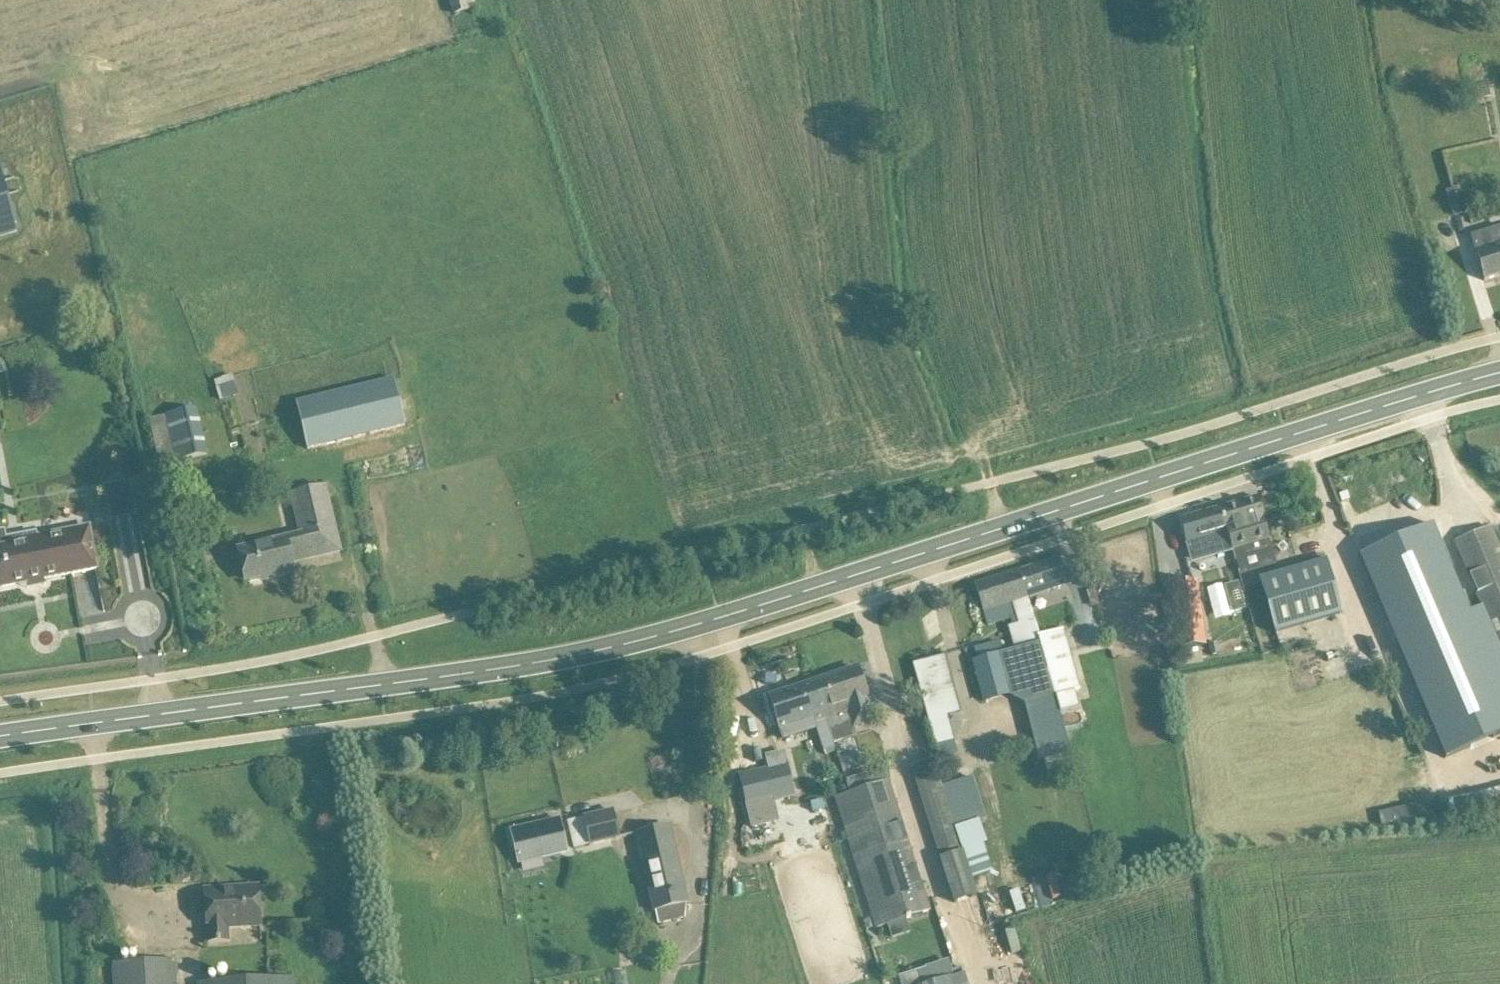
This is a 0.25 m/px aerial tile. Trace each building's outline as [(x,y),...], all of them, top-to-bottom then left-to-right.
[(452,14),(478,8),(476,0),(448,0),(452,14)] [(18,229),(0,167),(0,234),(18,229)] [(1465,211),(1458,187),(1446,191),(1453,215),(1465,211)] [(1499,276),(1499,226),(1469,236),(1483,281),(1499,276)] [(217,379),(219,396),(238,394),(236,377),(217,379)] [(394,379),(296,402),(308,449),(405,425),(394,379)] [(177,461),(207,454),(196,408),(166,415),(177,461)] [(340,551),(335,531),(325,486),(291,494),(302,539),(287,543),(285,539),(239,550),(241,560),(246,579),(263,575),(263,573),(269,572),(271,578),(293,572),(291,562),(340,551)] [(1256,497),(1220,507),(1232,549),(1241,547),(1244,556),(1271,548),(1269,539),(1256,497)] [(1220,507),(1179,520),(1186,545),(1190,558),(1204,554),(1205,558),(1232,549),(1220,507)] [(1358,557),(1444,757),(1499,733),(1499,685),(1432,525),(1358,557)] [(0,549),(0,588),(26,583),(28,582),(28,580),(42,577),(43,579),(45,579),(97,569),(89,527),(37,537),(27,539),(26,535),(6,539),(5,539),(7,548),(0,549)] [(1064,585),(1062,577),(1056,560),(1018,572),(1026,597),(1064,585)] [(1326,560),(1259,580),(1274,633),(1341,614),(1326,560)] [(1237,563),(1209,571),(1215,592),(1243,584),(1237,563)] [(1039,635),(1026,597),(1018,572),(976,586),(984,611),(1013,601),(1022,631),(1016,633),(1021,647),(972,660),(983,700),(1008,695),(1023,704),(1030,703),(1040,747),(1041,747),(1043,756),(1066,751),(1064,742),(1066,742),(1061,719),(1059,719),(1053,697),(1055,696),(1037,636),(1039,635)] [(1196,582),(1172,585),(1181,649),(1205,646),(1196,582)] [(1227,630),(1228,647),(1251,646),(1249,597),(1210,598),(1211,631),(1227,630)] [(1074,691),(1079,689),(1062,629),(1039,635),(1037,636),(1055,696),(1060,714),(1078,708),(1074,691)] [(871,710),(863,687),(857,668),(814,683),(834,743),(856,736),(852,724),(866,720),(864,713),(871,710)] [(922,707),(950,700),(943,668),(914,675),(922,707)] [(833,743),(834,743),(814,683),(770,697),(782,734),(796,729),(798,735),(817,728),(819,735),(829,732),(833,743)] [(976,899),(932,762),(912,769),(956,905),(976,899)] [(786,766),(738,776),(745,809),(792,799),(786,766)] [(906,919),(931,911),(894,804),(884,771),(847,783),(851,793),(835,798),(876,929),(887,925),(891,939),(911,933),(906,919)] [(590,845),(619,838),(612,810),(583,817),(590,845)] [(510,831),(518,866),(568,854),(560,819),(510,831)] [(686,904),(673,845),(668,826),(637,833),(658,924),(685,918),(686,904)] [(792,834),(794,843),(806,840),(804,831),(792,834)] [(261,928),(260,907),(259,887),(233,889),(233,892),(225,893),(224,889),(205,890),(208,944),(230,943),(229,930),(261,928)] [(949,959),(925,967),(925,968),(898,976),(900,983),(967,983),(964,973),(963,973),(961,967),(952,970),(949,959)] [(177,960),(114,963),(115,983),(178,983),(177,960)]
